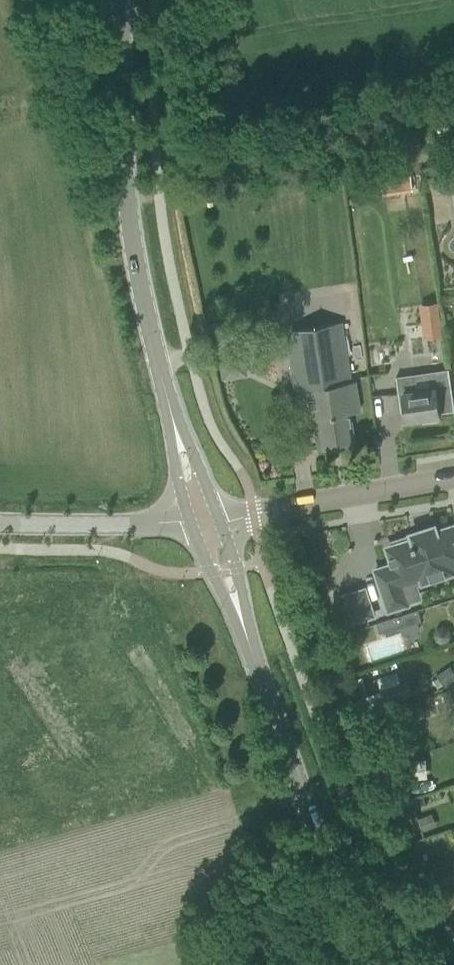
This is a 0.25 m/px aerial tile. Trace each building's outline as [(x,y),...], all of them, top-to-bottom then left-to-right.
[(409,174),(380,178),(383,193),(411,189),(409,174)] [(438,301),(420,304),(424,337),(442,334),(438,301)] [(297,389),(302,420),(312,418),(317,449),(354,444),(349,413),(359,411),(354,381),(350,381),(341,322),(284,331),(293,390),(297,389)] [(396,376),(401,412),(402,412),(402,410),(406,410),(407,421),(422,419),(423,422),(436,421),(435,417),(440,416),(440,412),(453,410),(453,411),(453,405),(449,369),(447,369),(450,384),(416,389),(414,375),(397,377),(397,376),(396,376)] [(395,546),(388,548),(393,564),(375,570),(388,610),(408,604),(407,601),(415,598),(411,585),(453,571),(451,566),(453,565),(453,527),(435,533),(434,528),(412,535),(413,536),(393,542),(395,546)] [(341,597),(349,623),(373,615),(364,589),(341,597)] [(376,624),(379,635),(385,633),(387,637),(402,633),(402,635),(408,638),(415,636),(419,630),(417,623),(421,622),(417,610),(376,624)] [(362,677),(354,680),(365,710),(372,707),(371,705),(368,693),(362,677)] [(380,689),(385,704),(413,695),(408,681),(380,689)] [(450,690),(441,692),(445,704),(453,701),(450,690)] [(401,809),(411,836),(417,834),(407,807),(401,809)] [(432,871),(437,887),(453,882),(453,864),(432,871)] [(453,961),(453,933),(451,926),(442,929),(453,961)]
